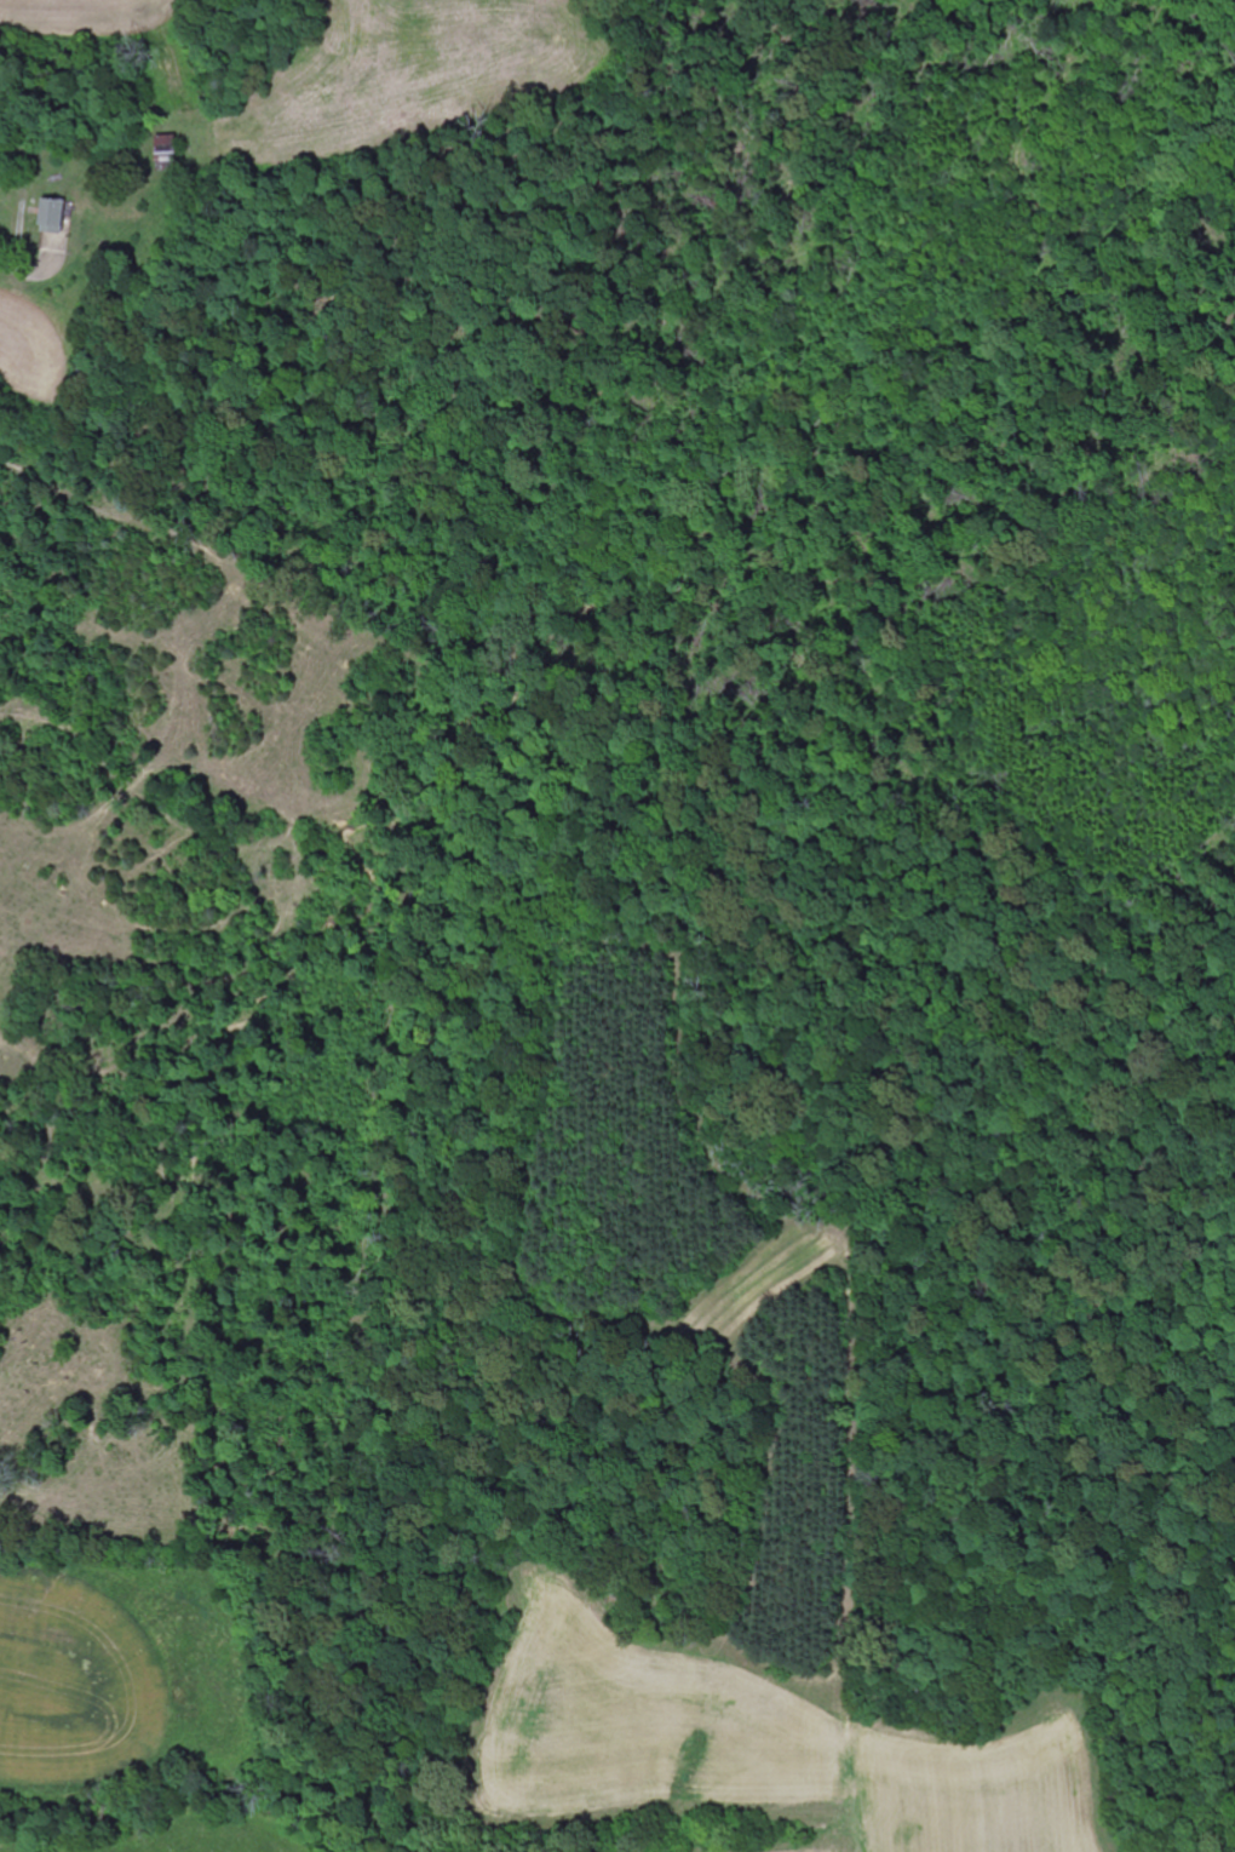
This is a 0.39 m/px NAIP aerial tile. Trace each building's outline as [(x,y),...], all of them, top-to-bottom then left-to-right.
[(184,154),(178,134),(164,138),(169,158),(184,154)] [(46,231),(72,232),(73,201),(47,200),(46,231)]
